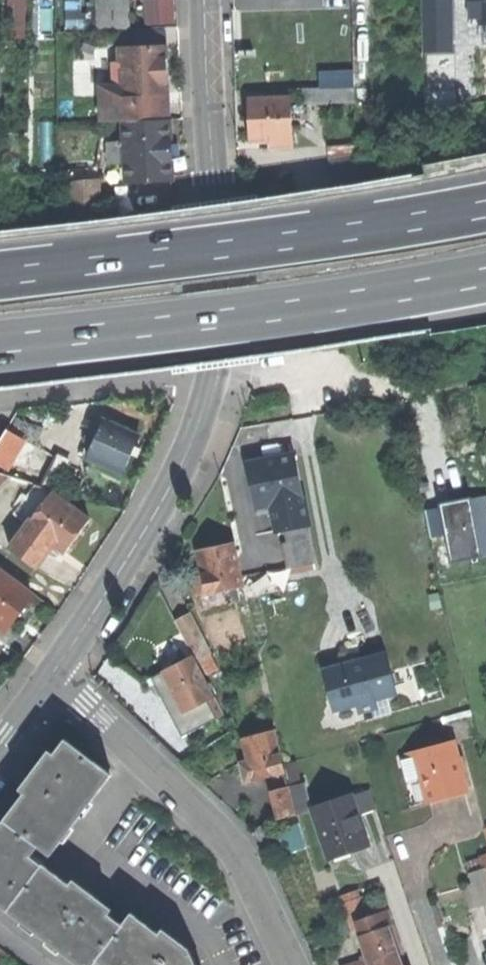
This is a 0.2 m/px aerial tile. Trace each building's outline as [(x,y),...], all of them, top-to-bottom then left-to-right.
[(25,26),(26,0),(8,0),(6,41),(27,41),(27,26),(25,26)] [(96,2),(97,31),(131,29),(130,0),(96,0),(96,2)] [(144,0),(145,25),(178,23),(176,0),(145,0),(144,0)] [(423,54),(454,53),(452,0),(422,0),(423,54)] [(88,28),(97,31),(96,2),(87,3),(87,13),(70,12),(66,29),(88,28)] [(468,18),(479,18),(478,2),(468,3),(468,18)] [(121,48),(121,64),(114,64),(115,82),(101,83),(103,122),(124,122),(168,120),(165,67),(165,46),(121,48)] [(354,88),(302,89),(303,104),(355,104),(354,88)] [(290,99),(250,100),(251,122),(251,139),(272,139),(272,148),(292,148),(290,99)] [(127,181),(171,179),(170,148),(169,120),(168,120),(124,122),(127,181)] [(72,219),(101,216),(98,179),(69,182),(72,219)] [(16,416),(12,427),(36,436),(40,424),(16,416)] [(104,421),(101,426),(94,444),(87,458),(122,474),(126,464),(131,455),(137,458),(140,449),(134,446),(138,437),(104,421)] [(86,441),(94,444),(101,426),(94,423),(86,441)] [(4,425),(0,432),(0,464),(4,466),(21,435),(4,425)] [(57,453),(41,486),(52,489),(59,492),(73,461),(57,453)] [(270,459),(247,464),(256,507),(271,504),(303,497),(294,454),(270,459)] [(29,524),(51,493),(52,489),(41,486),(34,485),(13,513),(29,524)] [(88,520),(51,493),(29,524),(11,549),(36,567),(53,544),(64,552),(77,534),(88,520)] [(309,527),(303,497),(271,504),(277,533),(285,531),(308,527),(309,527)] [(308,527),(285,531),(288,542),(282,543),(287,568),(316,563),(308,527)] [(209,550),(198,552),(203,576),(195,577),(199,595),(241,587),(233,546),(209,550)] [(9,627),(20,611),(32,595),(0,573),(0,621),(9,627)] [(190,614),(175,621),(196,661),(211,654),(190,614)] [(346,664),(323,670),(334,712),(357,706),(359,713),(378,708),(375,700),(398,693),(387,652),(364,659),(364,661),(354,664),(346,666),(346,664)] [(219,670),(211,654),(196,661),(204,677),(219,670)] [(179,715),(212,697),(191,658),(175,666),(164,672),(168,680),(162,682),(179,715)] [(276,732),(244,739),(248,760),(241,762),(243,773),(245,781),(285,772),(276,732)] [(24,794),(3,821),(36,847),(49,857),(110,777),(65,740),(43,768),(39,766),(29,778),(33,782),(24,794)] [(453,742),(414,752),(428,803),(467,792),(460,765),(453,742)] [(2,772),(0,775),(0,789),(5,782),(9,777),(5,775),(2,772)] [(304,784),(291,787),(297,814),(310,810),(304,784)] [(288,787),(275,791),(281,818),(295,815),(288,787)] [(369,792),(352,798),(358,817),(363,815),(375,810),(369,792)] [(313,811),(329,858),(368,845),(362,829),(358,817),(352,798),(313,811)] [(367,827),(363,815),(358,817),(362,829),(365,828),(367,827)] [(97,960),(123,927),(108,914),(96,905),(99,900),(90,894),(86,890),(81,895),(70,886),(47,869),(29,855),(36,847),(3,821),(0,825),(0,906),(79,964),(94,964),(97,960)] [(297,829),(281,836),(287,850),(302,842),(297,829)] [(477,858),(481,870),(469,874),(473,885),(461,888),(468,907),(485,901),(485,855),(477,858)] [(469,874),(481,870),(477,858),(465,862),(469,874)] [(74,881),(70,886),(81,895),(86,890),(74,881)] [(111,909),(99,900),(96,905),(108,914),(111,909)] [(354,900),(344,903),(353,931),(358,930),(356,922),(361,921),(354,900)] [(384,913),(361,921),(356,922),(358,930),(361,937),(389,928),(384,913)] [(189,950),(184,953),(159,935),(132,914),(123,927),(97,960),(104,964),(195,964),(189,950)] [(389,928),(361,937),(365,949),(367,955),(362,957),(364,962),(356,964),(401,964),(389,928)] [(163,930),(159,935),(184,953),(189,950),(163,930)]
